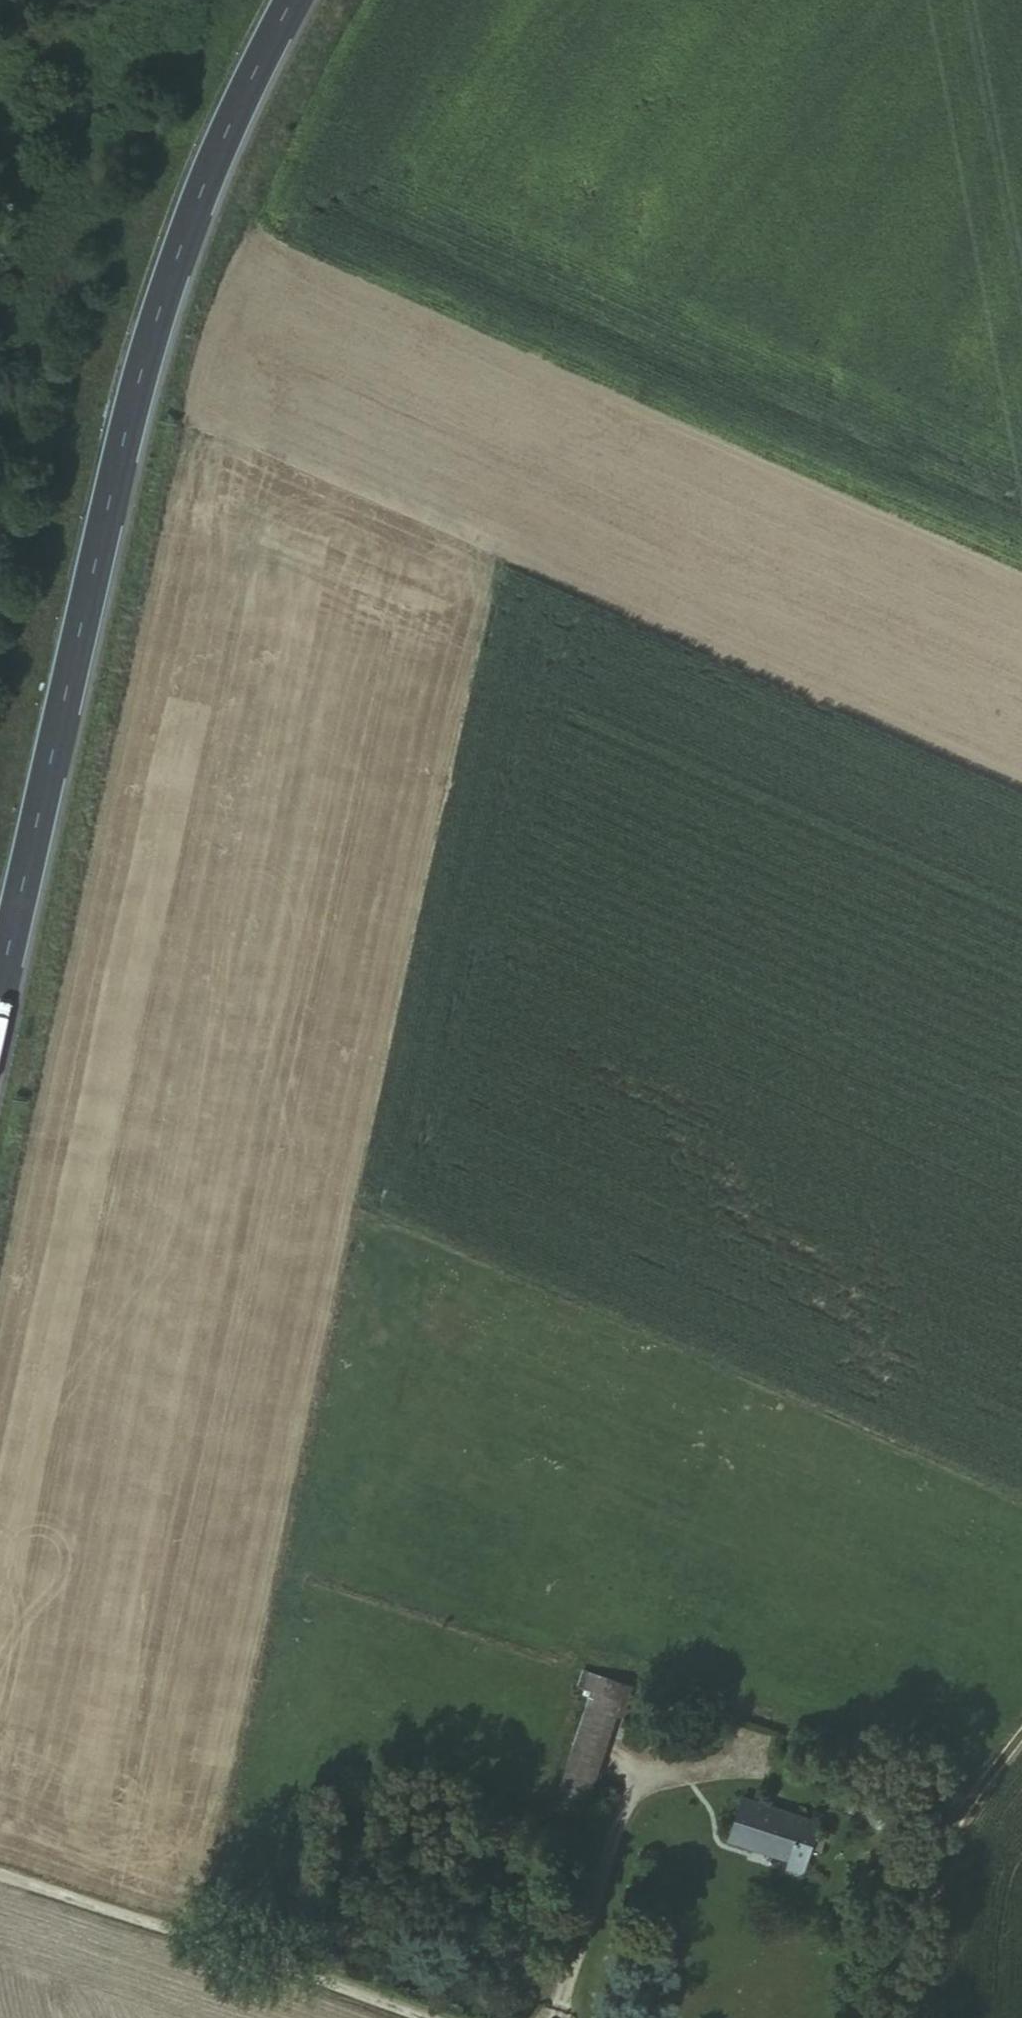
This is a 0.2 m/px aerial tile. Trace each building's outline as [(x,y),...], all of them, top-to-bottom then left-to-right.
[(589,1710),(559,1796),(593,1809),(620,1723),(589,1710)] [(792,1868),(790,1875),(806,1880),(822,1834),(749,1806),(734,1847),(792,1868)]
